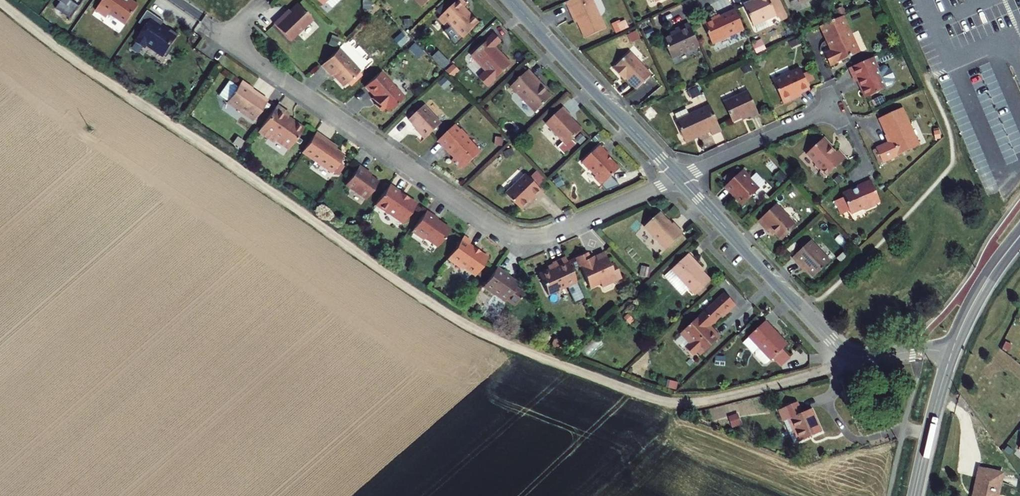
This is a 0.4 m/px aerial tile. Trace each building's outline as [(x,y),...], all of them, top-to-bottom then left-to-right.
[(60,2),(55,8),(70,18),(78,6),(71,1),(71,0),(57,0),(60,2)] [(95,11),(105,18),(108,14),(124,25),(138,6),(130,0),(102,0),(95,11)] [(479,23),(471,16),(469,15),(465,11),(466,10),(464,7),(466,5),(462,0),(457,0),(438,19),(444,25),(447,22),(451,26),(447,29),(446,28),(444,31),(450,38),(450,40),(453,44),(456,44),(479,23)] [(566,2),(570,11),(572,10),(585,39),(605,29),(592,0),(570,0),(566,2)] [(743,5),(753,26),(776,15),(785,11),(780,2),(771,6),(769,0),(754,0),(743,5)] [(289,41),(312,20),(297,4),(284,15),(283,14),(273,24),(289,41)] [(715,18),(702,23),(712,44),(744,30),(735,10),(715,19),(715,18)] [(147,11),(138,23),(144,27),(153,15),(147,11)] [(144,27),(134,42),(144,49),(147,45),(166,58),(173,47),(171,46),(178,35),(170,30),(169,31),(160,25),(163,22),(153,15),(144,27)] [(843,16),(820,26),(829,47),(830,46),(832,51),(825,54),(830,66),(860,53),(843,16)] [(623,30),(620,23),(613,26),(616,33),(623,30)] [(699,46),(688,23),(675,29),(676,33),(663,39),(671,58),(699,46)] [(647,38),(654,35),(651,29),(645,32),(647,38)] [(487,87),(511,64),(494,47),(501,41),(494,34),(471,55),(486,71),(479,78),(487,87)] [(328,44),(335,47),(338,38),(331,36),(328,44)] [(793,46),(802,42),(800,37),(791,41),(793,46)] [(764,49),(760,42),(753,45),(757,52),(764,49)] [(423,48),(429,55),(433,51),(427,45),(423,48)] [(343,87),(359,71),(338,48),(320,65),(330,76),(331,75),(343,87)] [(440,50),(432,54),(440,68),(448,64),(440,50)] [(626,79),(636,89),(651,75),(630,53),(613,69),(620,77),(622,75),(626,79)] [(873,58),(849,68),(855,82),(859,80),(862,86),(861,86),(861,87),(866,98),(887,88),(873,58)] [(446,71),(452,78),(459,72),(453,65),(446,71)] [(783,104),(794,99),(793,97),(810,89),(807,83),(803,74),(800,69),(773,81),(783,104)] [(534,77),(528,70),(510,87),(534,113),(551,97),(533,78),(534,77)] [(810,71),(803,74),(807,83),(814,80),(810,71)] [(403,96),(380,72),(364,86),(373,96),(377,101),(375,103),(374,104),(380,111),(384,107),(387,111),(403,96)] [(1008,77),(980,89),(985,101),(1013,89),(1008,77)] [(252,88),(241,81),(237,87),(228,81),(218,96),(253,121),(267,100),(255,92),(254,94),(250,91),(252,88)] [(688,91),(692,98),(700,94),(697,87),(688,91)] [(751,119),(759,115),(748,92),(723,103),(732,122),(749,114),(751,119)] [(289,114),(276,105),(257,132),(268,139),(270,136),(275,140),(288,149),(303,128),(293,122),(290,122),(286,119),(289,114)] [(441,124),(424,105),(408,121),(425,139),(441,124)] [(711,135),(721,131),(709,106),(688,115),(686,110),(675,114),(678,120),(676,121),(685,143),(710,132),(711,135)] [(545,124),(566,145),(582,130),(571,118),(572,117),(562,107),(545,124)] [(902,108),(879,118),(890,142),(877,148),(883,162),(920,145),(902,108)] [(649,120),(654,114),(650,110),(644,115),(649,120)] [(468,163),(479,153),(467,140),(469,137),(461,129),(459,131),(453,126),(438,141),(449,153),(450,153),(454,157),(451,160),(459,168),(464,164),(467,164),(468,163)] [(514,141),(518,135),(510,131),(507,137),(514,141)] [(970,139),(973,147),(968,149),(972,163),(1002,154),(995,131),(970,139)] [(327,141),(315,132),(301,152),(331,173),(343,155),(326,143),(327,141)] [(821,170),(819,173),(824,178),(846,158),(839,150),(835,153),(830,148),(832,146),(824,137),(806,154),(815,163),(815,166),(818,170),(821,170)] [(496,138),(495,146),(502,147),(503,139),(496,138)] [(609,155),(600,145),(581,162),(589,170),(590,169),(596,176),(594,177),(602,186),(619,169),(612,161),(611,161),(610,161),(606,157),(609,155)] [(872,150),(878,164),(883,162),(877,148),(872,150)] [(504,154),(506,160),(515,156),(513,150),(504,154)] [(365,171),(358,166),(345,185),(365,199),(378,181),(364,172),(365,171)] [(732,169),(722,179),(727,184),(737,175),(732,169)] [(742,206),(759,189),(750,179),(750,176),(743,169),(737,175),(727,184),(724,187),(731,194),(732,193),(736,196),(736,199),(742,206)] [(535,199),(543,192),(526,174),(505,194),(521,209),(533,197),(535,199)] [(563,184),(559,178),(554,181),(557,187),(563,184)] [(849,192),(843,195),(843,197),(835,201),(841,215),(849,211),(850,214),(863,208),(864,210),(875,206),(874,204),(879,201),(871,181),(857,187),(858,189),(853,191),(853,190),(852,190),(852,189),(851,189),(851,190),(850,190),(850,191),(849,191),(849,192)] [(387,213),(402,223),(416,204),(404,196),(403,197),(399,194),(400,193),(388,185),(374,205),(387,214),(387,213)] [(797,226),(776,204),(757,222),(767,232),(770,229),(781,241),(797,226)] [(425,210),(410,232),(422,240),(423,238),(436,247),(449,229),(441,223),(440,223),(439,224),(435,221),(437,218),(425,210)] [(659,212),(644,227),(665,250),(683,234),(673,223),(671,225),(659,212)] [(470,241),(463,236),(447,258),(462,269),(463,267),(473,274),(476,273),(487,257),(478,251),(477,252),(472,249),(473,248),(468,244),(470,241)] [(810,240),(792,258),(801,268),(803,267),(813,278),(830,262),(810,240)] [(398,253),(393,261),(399,265),(404,258),(398,253)] [(620,278),(614,264),(609,265),(603,253),(595,257),(595,259),(590,261),(586,253),(575,258),(587,286),(591,287),(599,283),(601,287),(620,278)] [(843,253),(837,259),(841,263),(847,258),(843,253)] [(688,254),(671,270),(688,288),(695,295),(696,294),(704,287),(711,280),(700,269),(701,268),(688,254)] [(575,282),(564,257),(551,263),(553,267),(537,274),(547,295),(575,282)] [(505,272),(496,266),(482,287),(493,295),(494,294),(502,300),(505,299),(506,298),(515,304),(522,294),(513,288),(514,287),(513,284),(515,282),(504,274),(505,272)] [(681,295),(688,288),(671,270),(664,277),(681,295)] [(699,297),(707,290),(704,287),(696,294),(699,297)] [(723,317),(735,305),(724,293),(680,334),(690,344),(685,349),(693,356),(697,352),(700,356),(720,337),(714,331),(712,333),(708,328),(721,315),(723,317)] [(628,323),(632,319),(627,313),(622,318),(628,323)] [(770,360),(771,361),(787,345),(765,321),(748,337),(760,349),(756,353),(755,355),(763,364),(766,364),(770,360)] [(550,345),(558,349),(561,343),(553,339),(550,345)] [(724,365),(725,358),(716,357),(715,365),(724,365)] [(801,413),(797,402),(778,410),(783,422),(784,422),(794,444),(821,433),(811,409),(801,413)] [(740,425),(736,415),(729,417),(732,427),(740,425)] [(983,469),(976,495),(1001,495),(1006,474),(983,469)]
